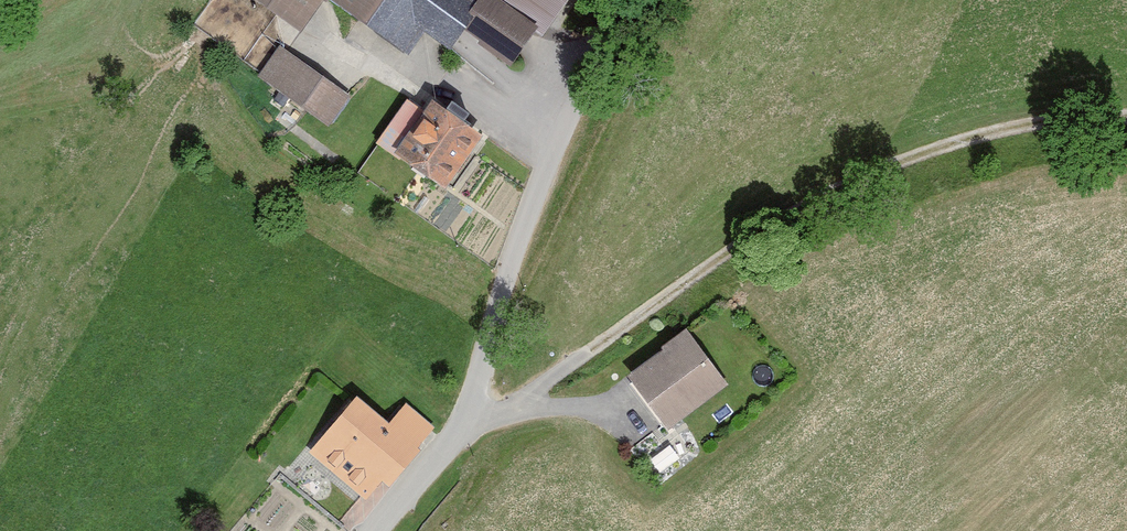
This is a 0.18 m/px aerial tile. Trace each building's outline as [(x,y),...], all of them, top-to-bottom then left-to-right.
[(201,20),(245,50),(280,0),(215,0),(201,20)] [(413,48),(428,27),(461,49),(474,31),(492,5),(486,0),(343,0),(413,48)] [(492,5),(474,31),(519,63),(544,27),(506,0),(496,0),(492,5)] [(282,42),(259,73),(330,123),(352,92),(282,42)] [(443,100),(406,152),(455,187),(492,135),(443,100)] [(684,334),(623,380),(661,431),(723,385),(684,334)] [(364,392),(320,449),(368,486),(381,470),(397,483),(441,426),(407,399),(394,416),(364,392)]
